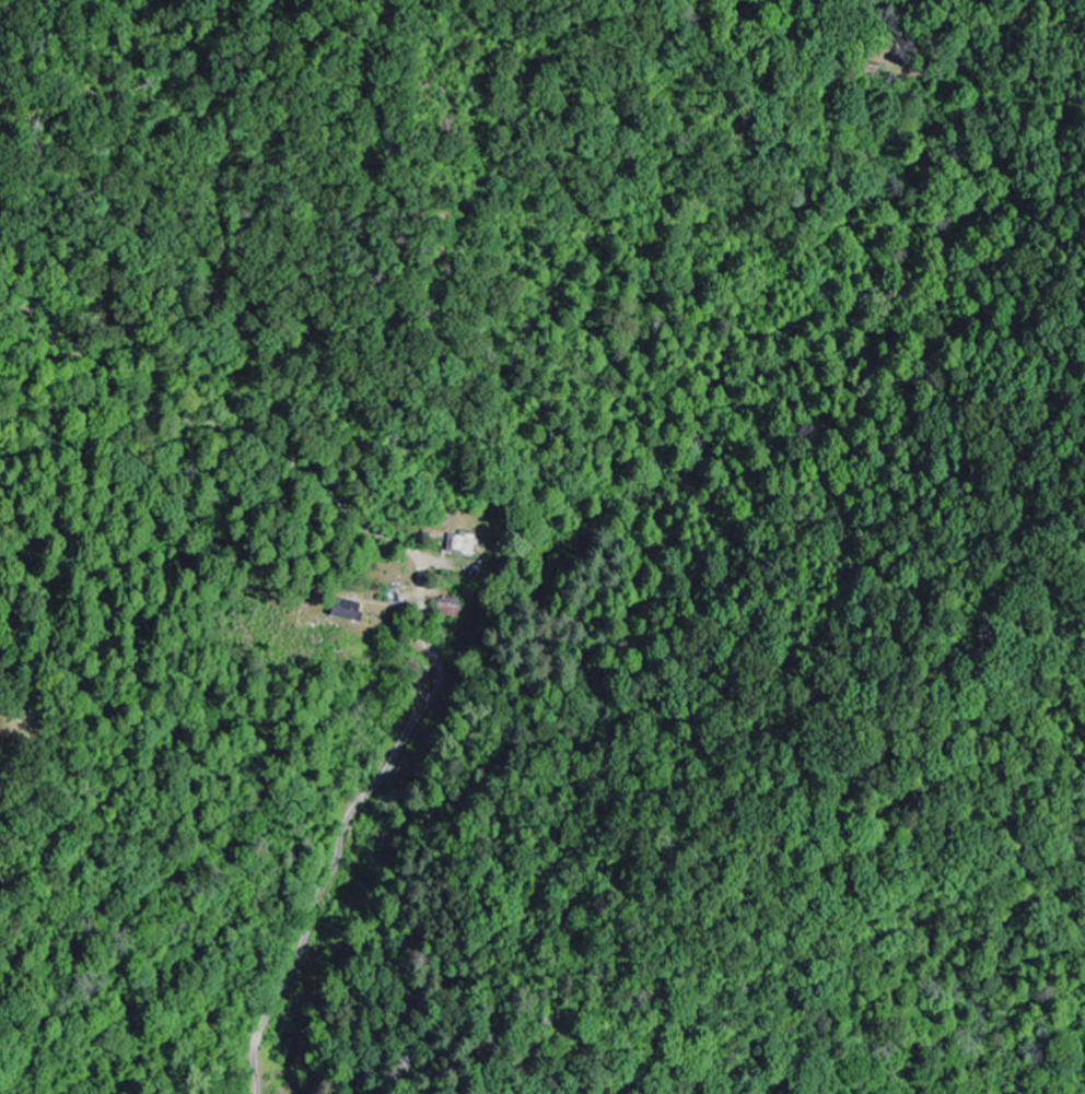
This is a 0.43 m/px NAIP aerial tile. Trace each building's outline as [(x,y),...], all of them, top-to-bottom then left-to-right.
[(446,535),(445,554),(474,555),(475,533),(458,532),(457,536),(446,535)] [(359,623),(363,604),(336,599),(332,618),(359,623)]
